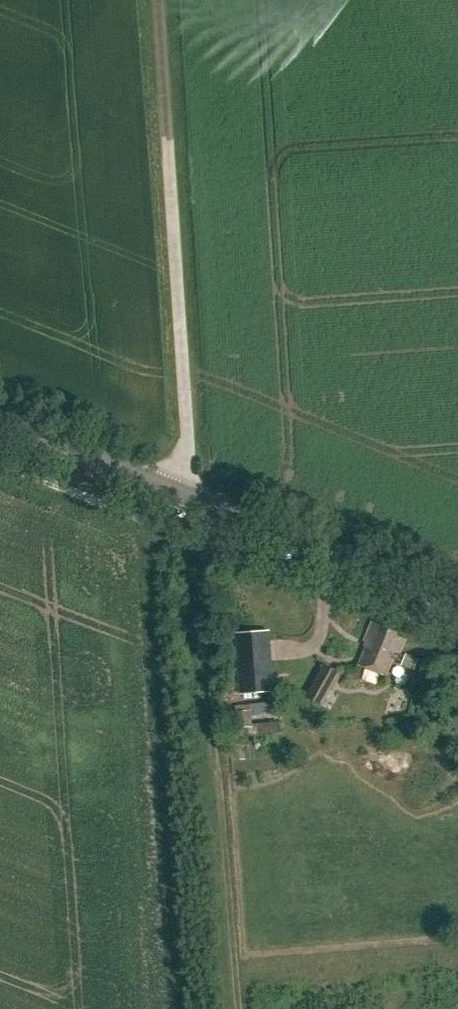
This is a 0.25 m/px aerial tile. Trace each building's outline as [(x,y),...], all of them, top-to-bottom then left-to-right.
[(371,622),(363,641),(367,643),(358,664),(385,676),(393,658),(402,662),(401,664),(414,669),(418,660),(405,654),(405,657),(400,654),(406,640),(396,636),(398,632),(382,626),(371,622)] [(231,631),(236,694),(270,691),(265,629),(231,631)] [(303,694),(320,705),(339,674),(322,663),(303,694)]
